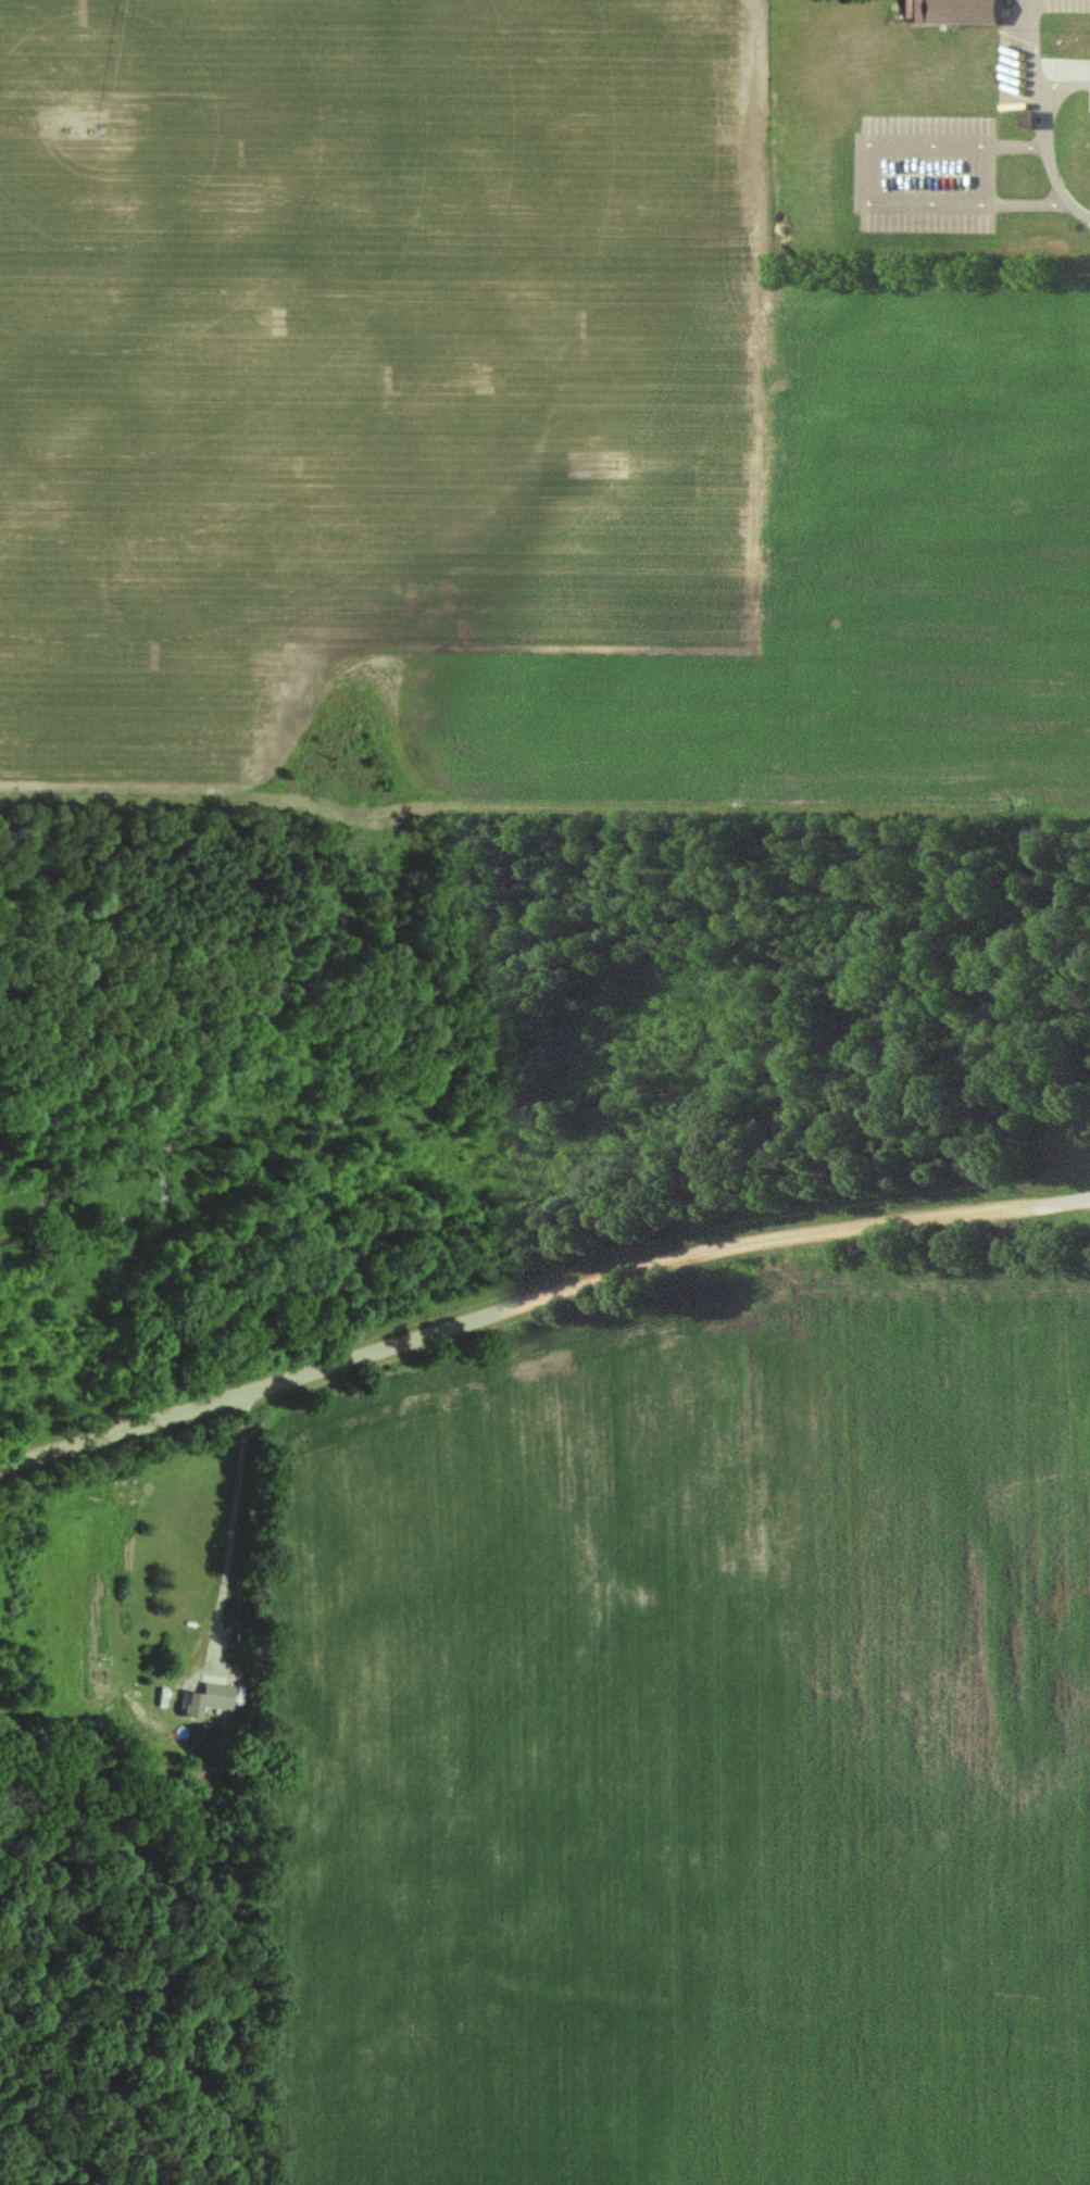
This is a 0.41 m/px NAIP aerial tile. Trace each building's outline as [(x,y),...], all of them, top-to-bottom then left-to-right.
[(907,25),(997,26),(997,0),(907,0),(907,25)] [(177,1720),(192,1720),(190,1692),(176,1693),(177,1720)]
